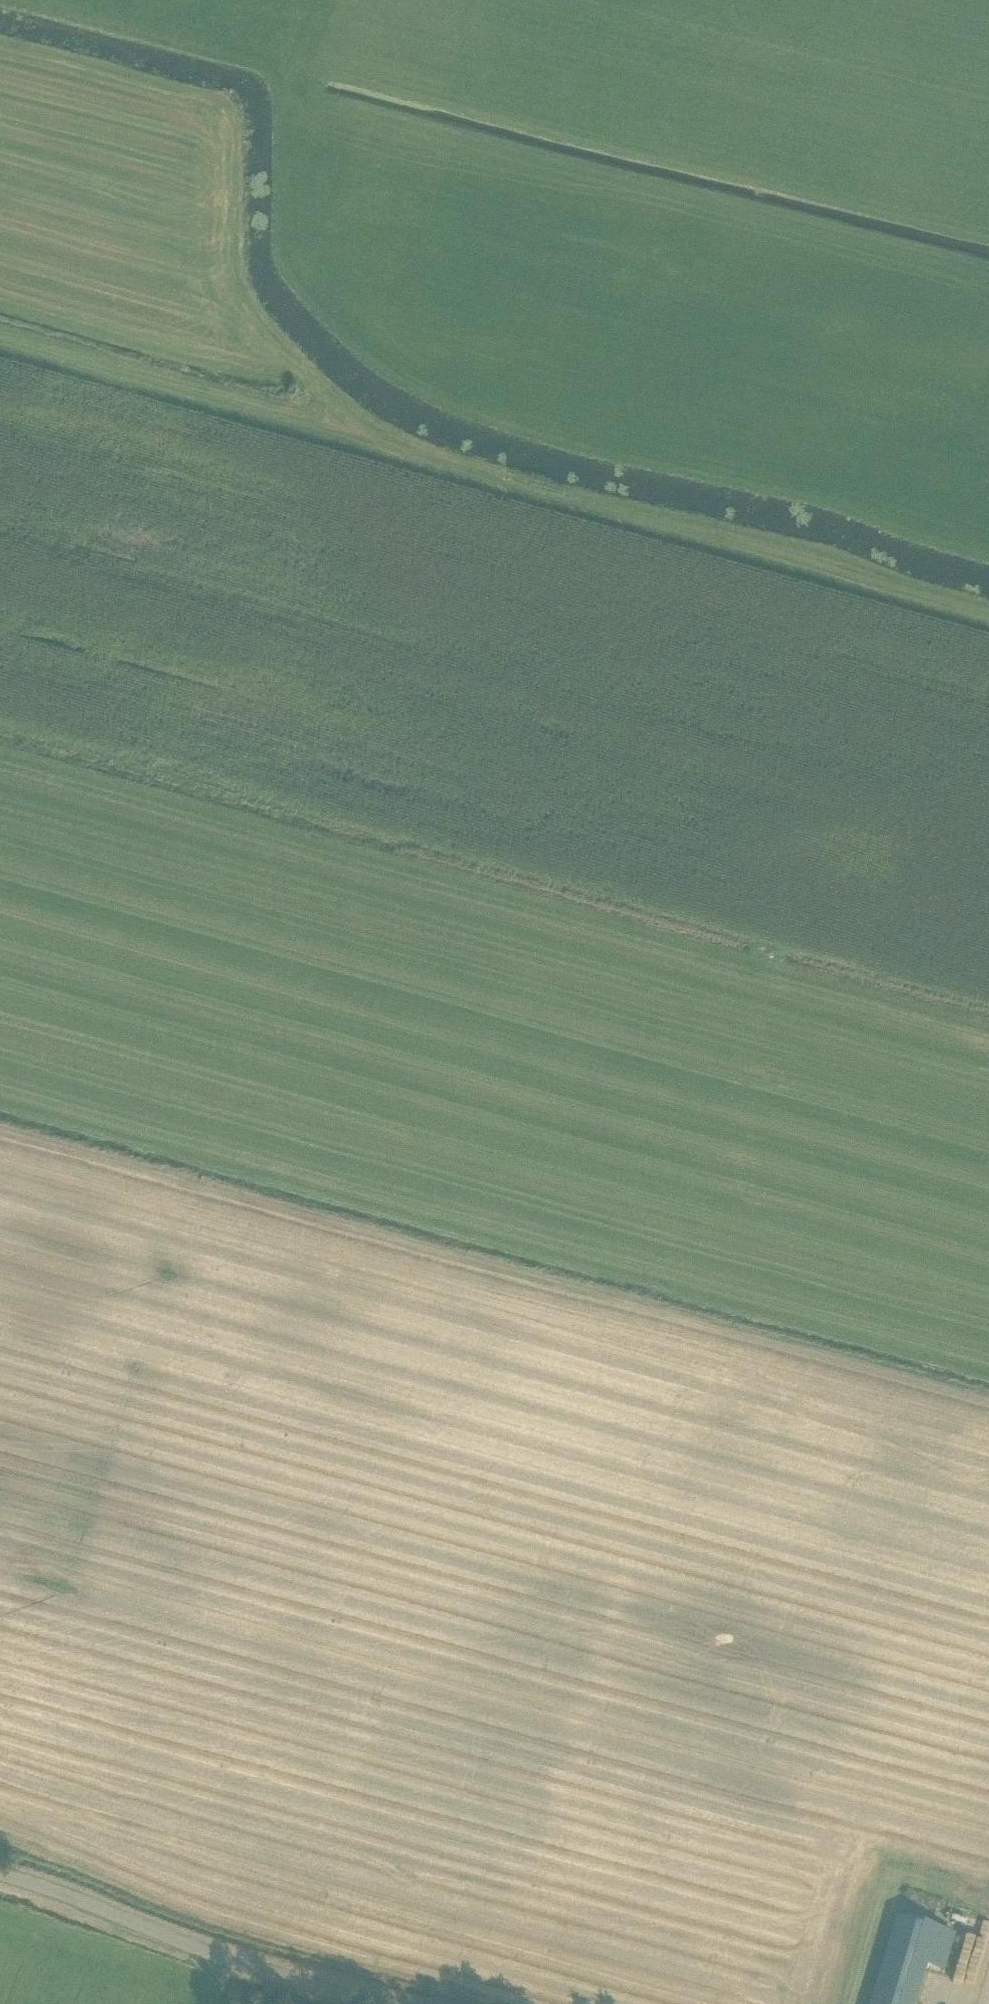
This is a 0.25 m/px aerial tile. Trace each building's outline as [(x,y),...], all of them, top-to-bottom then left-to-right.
[(950,1975),(962,1937),(906,1919),(879,2003),(924,2003),(935,1971),(950,1975)]
